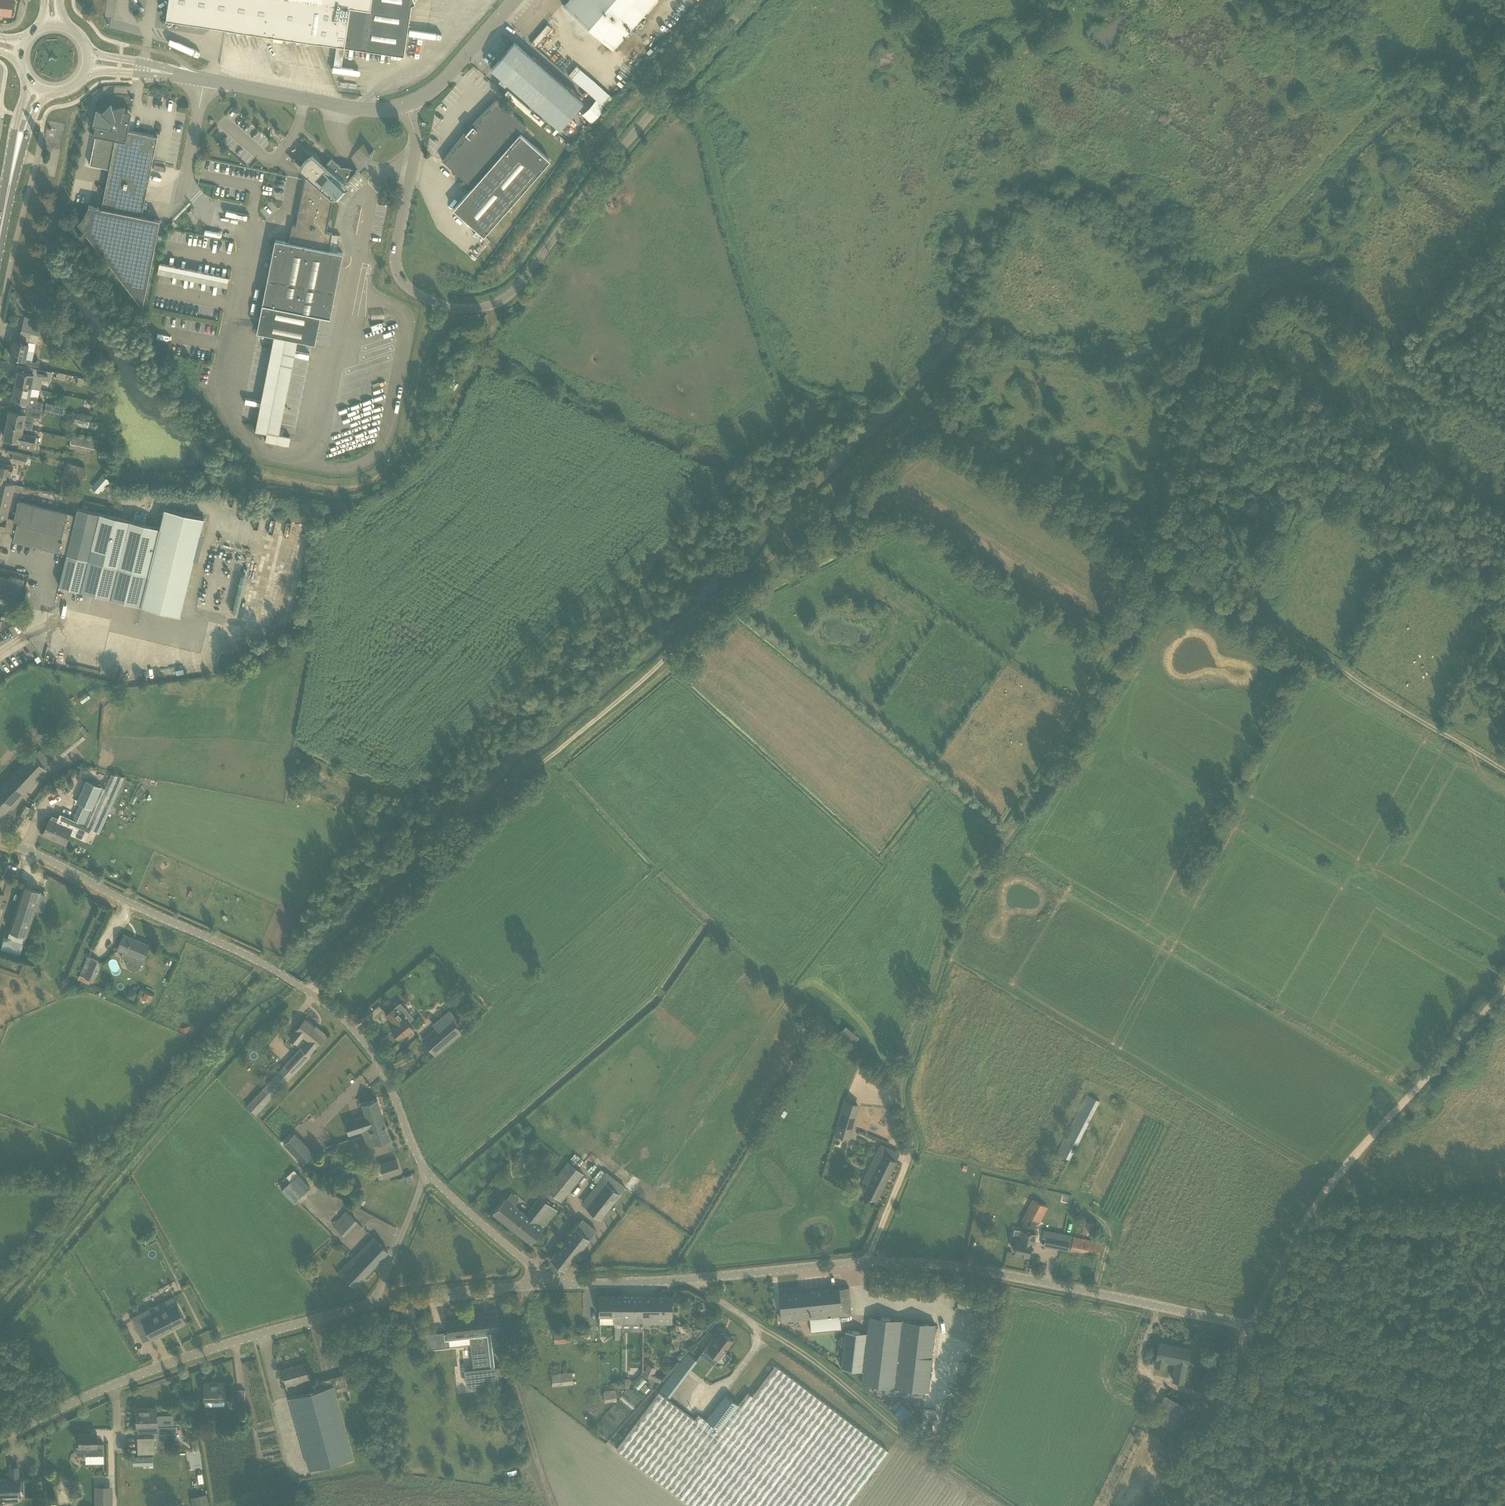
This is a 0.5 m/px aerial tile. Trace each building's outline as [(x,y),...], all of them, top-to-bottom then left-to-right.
[(11,15),(13,0),(0,0),(0,14),(11,15)] [(341,66),(342,66),(345,46),(404,54),(411,4),(415,2),(414,0),(169,0),(166,19),(226,28),(228,32),(234,30),(236,30),(238,34),(244,31),(246,31),(247,35),(254,33),(286,37),(287,41),(294,38),(295,39),(297,42),(303,40),(305,40),(307,44),(313,41),(337,45),(334,65),(341,66)] [(563,5),(613,49),(655,0),(568,0),(563,5)] [(583,102),(524,50),(514,42),(491,69),(560,129),(583,102)] [(592,122),(613,96),(578,67),(570,76),(596,98),(582,114),(592,122)] [(453,210),(483,236),(550,160),(520,134),(526,126),(500,103),(496,100),(471,125),(472,127),(466,134),(464,132),(442,161),(472,187),(453,210)] [(160,220),(159,219),(142,216),(157,137),(128,131),(131,117),(127,116),(127,112),(122,111),(122,109),(121,109),(112,110),(111,108),(110,108),(101,114),(99,113),(94,124),(93,124),(93,125),(96,125),(94,134),(93,135),(95,135),(90,165),(109,169),(101,208),(89,205),(85,215),(78,222),(107,260),(143,306),(151,263),(160,220)] [(257,331),(274,334),(297,339),(314,342),(320,317),(330,319),(342,254),(337,253),(340,236),(326,233),(332,202),(330,201),(332,199),(335,201),(337,199),(340,202),(348,193),(345,190),(347,187),(344,185),(345,183),(346,183),(357,170),(356,171),(354,169),(351,167),(349,167),(347,166),(345,166),(343,166),(341,166),(331,158),(326,164),(327,165),(326,167),(312,154),(310,155),(306,157),(304,160),(302,161),(301,165),(300,166),(299,169),(313,181),(312,183),(305,177),(296,225),(292,225),(289,242),(275,239),(257,331)] [(155,165),(155,173),(165,174),(165,165),(155,165)] [(20,296),(15,290),(11,293),(15,299),(20,296)] [(24,318),(21,331),(41,334),(43,322),(24,318)] [(40,335),(22,331),(19,342),(14,341),(11,357),(23,359),(22,365),(38,368),(40,362),(32,360),(34,351),(28,350),(29,344),(28,344),(29,341),(38,343),(40,335)] [(39,375),(40,371),(35,370),(34,374),(18,370),(15,385),(31,388),(33,380),(41,382),(43,376),(39,375)] [(15,405),(42,411),(42,410),(41,410),(43,402),(38,400),(38,397),(30,395),(31,388),(15,385),(12,398),(28,402),(27,407),(15,405)] [(40,418),(42,411),(15,405),(13,411),(10,410),(7,424),(23,428),(32,429),(35,416),(40,418)] [(22,433),(23,428),(7,424),(4,438),(20,441),(19,446),(33,448),(35,436),(22,433)] [(265,441),(289,446),(290,437),(267,433),(265,441)] [(94,453),(95,449),(87,447),(89,439),(72,435),(69,447),(94,453)] [(87,447),(95,449),(100,450),(102,442),(89,439),(87,447)] [(26,463),(28,458),(13,454),(12,459),(26,463)] [(73,495),(75,485),(79,487),(81,481),(84,466),(77,465),(66,462),(61,486),(62,486),(62,493),(66,493),(73,495)] [(14,484),(14,483),(4,480),(6,471),(11,472),(13,465),(1,463),(0,465),(0,481),(14,484)] [(112,477),(104,471),(91,487),(98,493),(100,490),(102,491),(105,488),(107,495),(110,495),(112,501),(118,500),(113,484),(108,485),(112,481),(111,479),(112,477)] [(14,520),(6,518),(14,484),(0,481),(0,543),(4,528),(11,529),(14,521),(14,520)] [(159,527),(99,513),(78,508),(76,515),(18,501),(14,520),(14,521),(11,529),(15,530),(13,541),(67,554),(67,555),(59,586),(180,615),(184,598),(203,517),(164,508),(159,527)] [(7,599),(9,590),(22,592),(24,580),(27,580),(28,577),(15,574),(15,577),(9,576),(9,579),(0,577),(0,597),(7,599)] [(12,621),(1,619),(1,620),(0,620),(0,630),(12,622),(12,621)] [(40,750),(34,757),(32,755),(0,789),(0,817),(46,768),(45,768),(52,761),(40,750)] [(85,825),(100,832),(124,776),(112,773),(105,788),(103,787),(100,786),(103,778),(91,773),(88,780),(87,780),(77,802),(80,803),(72,820),(75,821),(85,826),(85,825)] [(62,815),(60,821),(50,817),(43,834),(65,844),(73,827),(72,827),(75,821),(72,820),(62,815)] [(24,885),(9,930),(6,938),(24,943),(26,936),(41,891),(24,885)] [(123,935),(120,944),(117,950),(123,952),(121,956),(127,959),(126,963),(127,968),(135,971),(140,969),(142,965),(143,961),(150,946),(123,935)] [(81,975),(94,981),(102,963),(88,957),(81,975)] [(137,992),(130,989),(127,997),(134,1000),(137,992)] [(142,998),(150,1002),(153,995),(145,992),(142,998)] [(400,1039),(414,1027),(404,1016),(403,1016),(395,1006),(386,1014),(395,1025),(391,1028),(396,1034),(395,1035),(398,1038),(399,1037),(400,1039)] [(311,1056),(310,1054),(326,1034),(319,1028),(318,1030),(305,1019),(290,1038),(297,1044),(303,1037),(308,1041),(303,1047),(301,1046),(247,1105),(256,1115),(262,1108),(271,1099),(311,1056)] [(434,1054),(460,1032),(448,1019),(423,1040),(434,1054)] [(853,1041),(858,1036),(846,1025),(841,1030),(853,1041)] [(1056,1152),(1070,1159),(1099,1099),(1085,1093),(1056,1152)] [(385,1123),(377,1099),(362,1104),(365,1115),(345,1122),(349,1135),(362,1131),(385,1123)] [(860,1104),(845,1100),(838,1125),(852,1129),(860,1104)] [(390,1139),(385,1123),(362,1131),(367,1147),(390,1139)] [(280,1140),(291,1153),(303,1143),(291,1130),(280,1140)] [(899,1153),(890,1149),(881,1144),(862,1182),(867,1184),(863,1193),(876,1200),(896,1160),(899,1153)] [(379,1179),(384,1178),(401,1172),(396,1159),(375,1166),(379,1179)] [(567,1160),(545,1188),(562,1201),(584,1174),(567,1160)] [(282,1172),(273,1180),(294,1203),(311,1187),(298,1174),(291,1181),(282,1172)] [(586,1208),(600,1219),(620,1194),(606,1183),(586,1208)] [(525,1213),(505,1197),(493,1213),(531,1243),(557,1210),(540,1196),(525,1213)] [(1036,1228),(1047,1207),(1033,1199),(1021,1221),(1036,1228)] [(344,1235),(357,1221),(345,1210),(333,1224),(344,1235)] [(1084,1221),(1082,1233),(1093,1235),(1095,1223),(1084,1221)] [(565,1270),(590,1239),(576,1227),(551,1259),(565,1270)] [(1017,1239),(1014,1252),(1028,1255),(1031,1242),(1034,1243),(1036,1233),(1021,1230),(1019,1239),(1017,1239)] [(1045,1237),(1043,1244),(1069,1249),(1071,1236),(1046,1230),(1045,1237)] [(1102,1242),(1073,1236),(1070,1250),(1099,1255),(1102,1242)] [(355,1286),(388,1251),(373,1237),(353,1257),(357,1261),(343,1275),(355,1286)] [(851,1314),(849,1287),(799,1292),(779,1294),(781,1313),(782,1321),(796,1320),(810,1318),(811,1332),(842,1329),(840,1315),(851,1314)] [(622,1297),(599,1296),(599,1316),(613,1316),(614,1323),(622,1323),(622,1297)] [(622,1297),(622,1323),(642,1323),(643,1297),(622,1297)] [(659,1324),(659,1316),(672,1316),(672,1297),(643,1297),(642,1323),(659,1324)] [(157,1305),(131,1318),(136,1327),(143,1324),(151,1338),(186,1321),(177,1304),(160,1312),(157,1305)] [(433,1348),(446,1347),(445,1340),(471,1337),(474,1369),(465,1370),(467,1387),(502,1383),(500,1365),(495,1366),(491,1331),(498,1330),(496,1313),(446,1319),(447,1333),(444,1333),(444,1331),(426,1333),(427,1345),(432,1344),(433,1348)] [(863,1371),(862,1384),(928,1391),(929,1386),(935,1386),(936,1378),(929,1377),(935,1324),(869,1316),(867,1334),(845,1331),(841,1368),(863,1371)] [(714,1364),(718,1359),(733,1339),(722,1331),(717,1338),(714,1336),(700,1354),(714,1364)] [(1175,1363),(1172,1380),(1183,1382),(1186,1364),(1187,1365),(1190,1349),(1159,1343),(1154,1366),(1164,1368),(1166,1361),(1175,1363)] [(687,1352),(676,1367),(687,1375),(698,1360),(687,1352)] [(344,1374),(312,1382),(307,1363),(282,1370),(286,1386),(300,1382),(303,1393),(289,1397),(309,1469),(354,1456),(339,1400),(351,1397),(344,1374)] [(662,1378),(652,1374),(655,1368),(647,1364),(644,1371),(642,1374),(659,1383),(662,1378)] [(752,1396),(748,1392),(738,1404),(724,1394),(706,1419),(699,1414),(694,1419),(659,1392),(617,1448),(692,1505),(846,1505),(888,1451),(775,1365),(752,1396)] [(551,1374),(552,1386),(574,1384),(573,1371),(551,1374)] [(670,1397),(679,1385),(669,1377),(659,1389),(670,1397)] [(225,1399),(224,1382),(204,1383),(205,1400),(225,1399)] [(1185,1407),(1164,1396),(1163,1395),(1152,1418),(1174,1429),(1185,1407)] [(137,1424),(157,1423),(156,1407),(136,1408),(137,1424)] [(79,1433),(79,1443),(79,1446),(76,1446),(76,1455),(103,1455),(103,1443),(97,1443),(97,1433),(79,1433)] [(155,1454),(155,1437),(138,1437),(138,1441),(138,1445),(138,1446),(138,1448),(138,1453),(138,1454),(155,1454)] [(1183,1443),(1172,1437),(1169,1442),(1180,1448),(1183,1443)] [(14,1467),(10,1467),(10,1479),(0,1480),(0,1504),(3,1504),(5,1502),(18,1502),(20,1500),(20,1495),(35,1495),(34,1478),(19,1479),(19,1467),(14,1467)] [(95,1505),(113,1505),(113,1486),(95,1487),(95,1505)] [(207,1494),(190,1495),(191,1505),(208,1505),(207,1494)]
